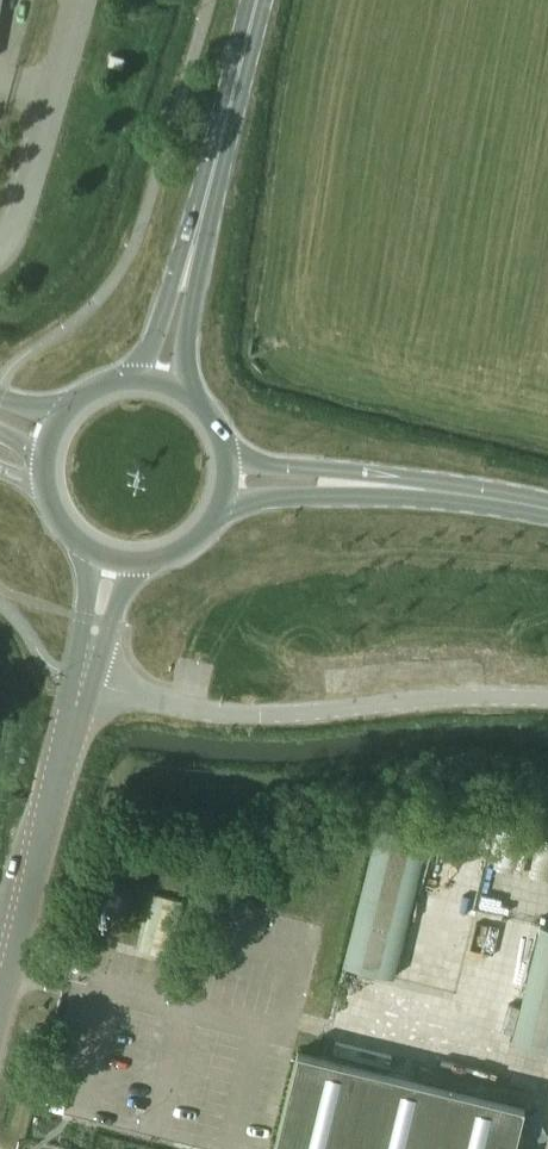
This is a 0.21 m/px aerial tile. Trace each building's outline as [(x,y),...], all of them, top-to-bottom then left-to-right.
[(395,976),(428,837),(378,824),(344,963),(395,976)] [(493,862),(513,868),(515,862),(520,864),(528,835),(522,833),(523,829),(503,824),(502,830),(495,828),(488,855),(495,857),(493,862)] [(538,833),(536,837),(530,836),(524,864),(529,866),(528,871),(547,876),(547,875),(547,835),(538,833)] [(177,921),(179,895),(152,894),(150,919),(177,921)] [(541,925),(512,1040),(547,1050),(547,927),(541,925)] [(274,1148),(514,1148),(525,1105),(298,1050),(274,1148)]
